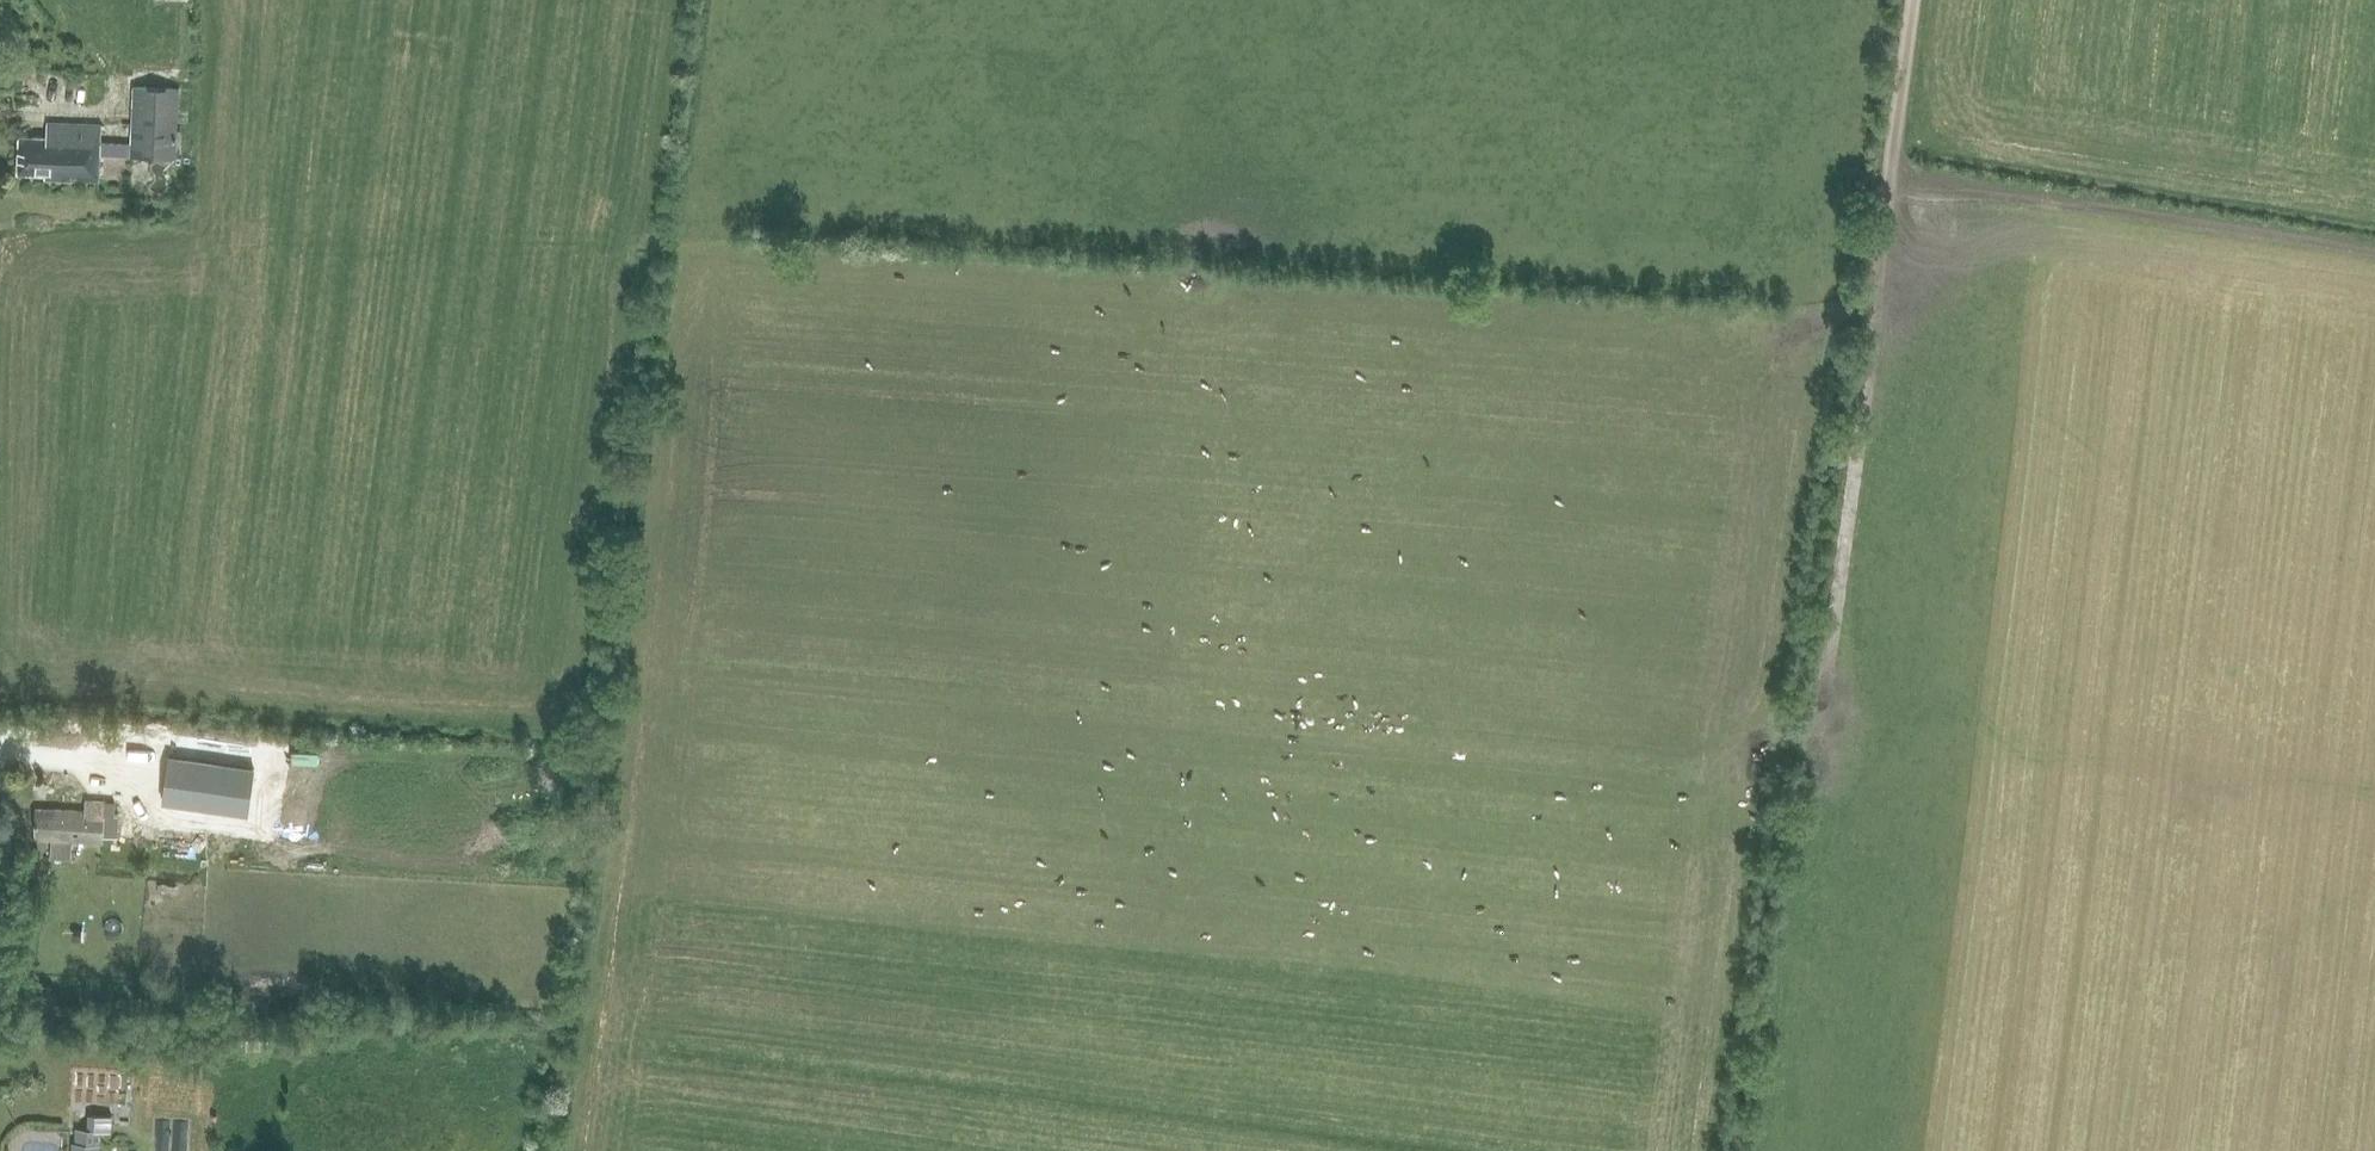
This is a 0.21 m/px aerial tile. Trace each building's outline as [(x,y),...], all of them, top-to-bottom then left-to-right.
[(100,124),(74,124),(60,123),(48,123),(47,137),(19,137),(18,174),(44,174),(44,180),(99,181),(99,175),(99,154),(175,157),(178,89),(133,87),(132,143),(99,142),(100,124)] [(254,768),(169,756),(162,803),(247,815),(254,768)] [(36,815),(35,838),(101,842),(101,837),(112,838),(118,838),(120,815),(112,814),(103,814),(104,801),(87,800),(86,811),(56,810),(36,809),(36,815)] [(71,1150),(99,1150),(100,1130),(110,1130),(111,1115),(87,1114),(86,1128),(76,1128),(75,1142),(72,1142),(71,1150)]
